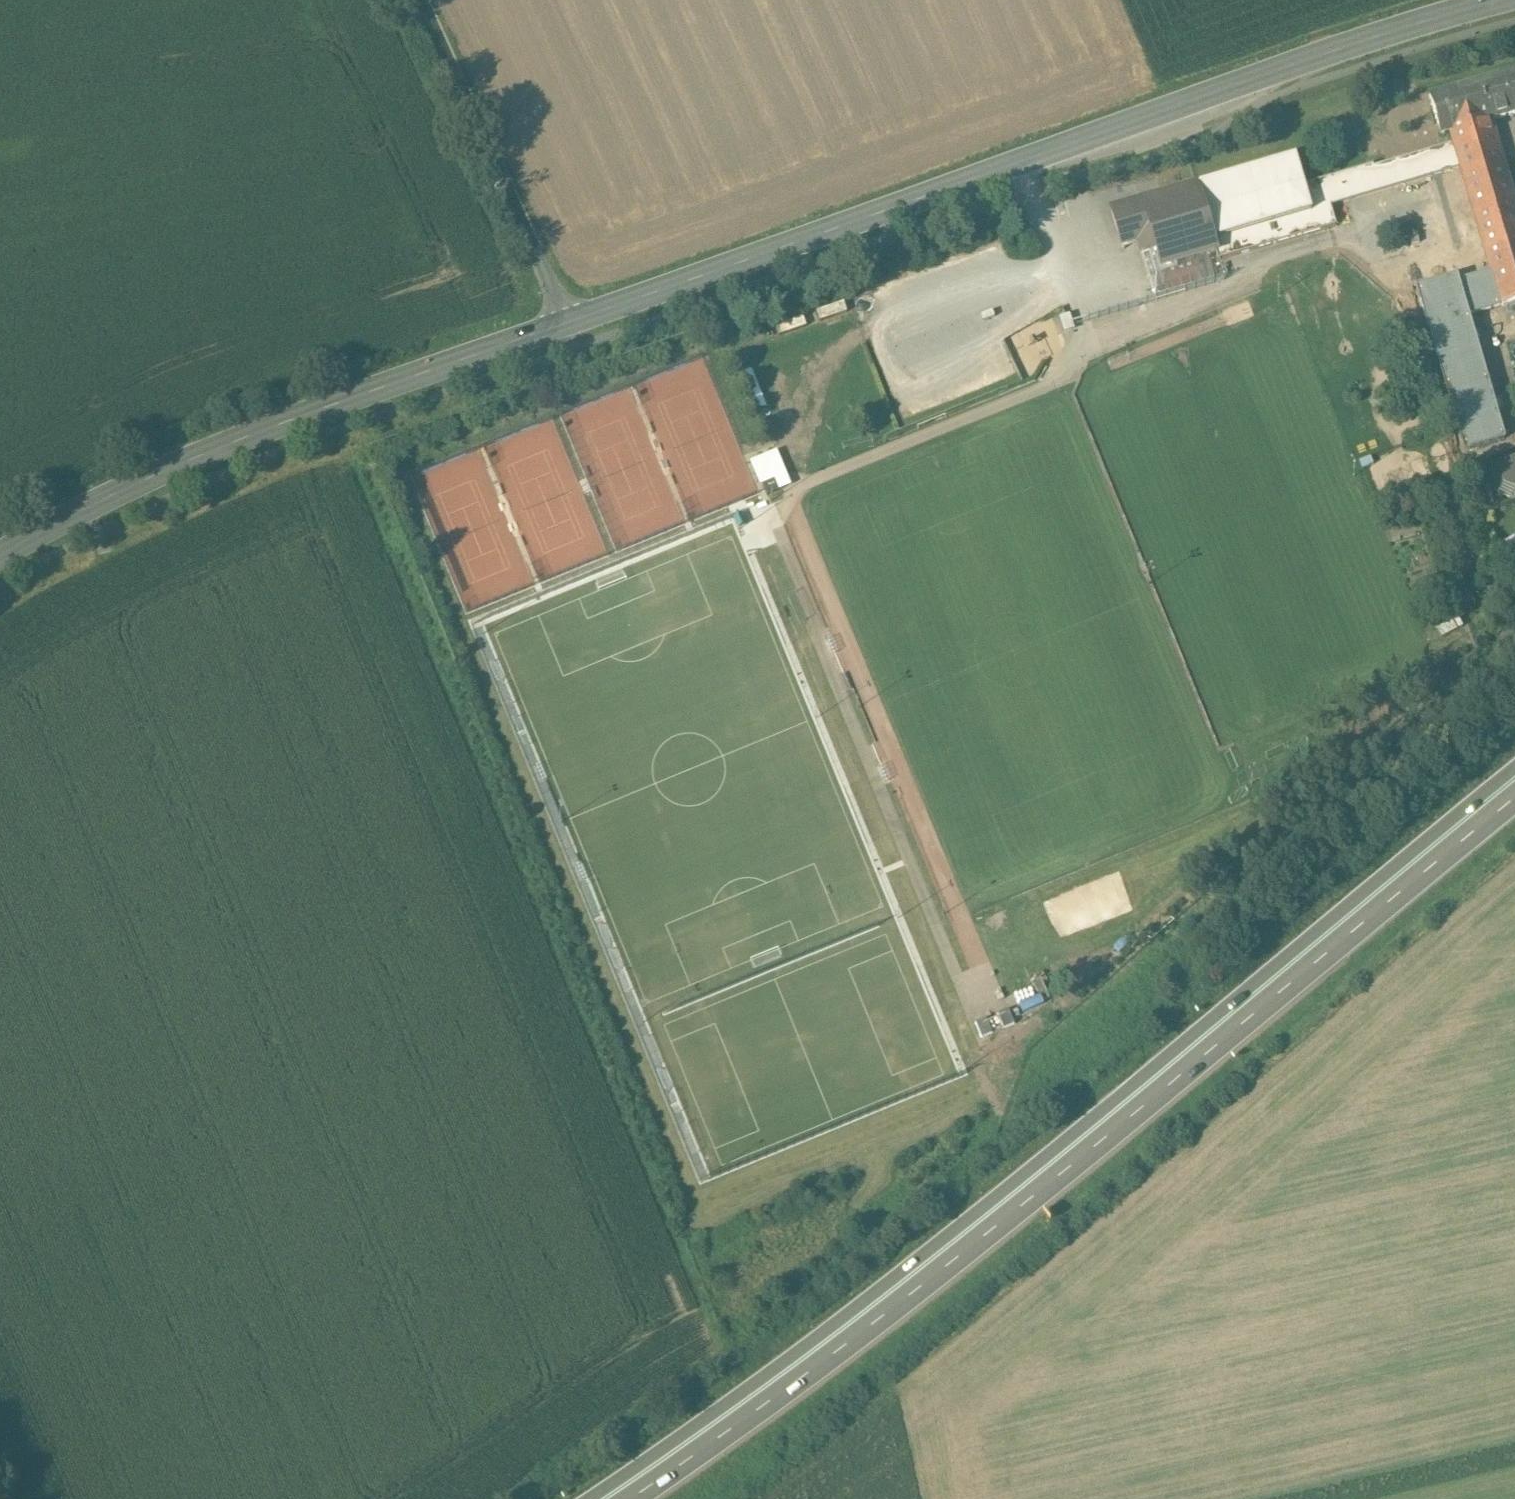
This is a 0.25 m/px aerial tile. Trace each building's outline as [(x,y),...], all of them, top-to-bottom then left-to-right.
[(1196,190),(1216,253),(1219,261),(1336,226),(1328,198),(1429,169),(1431,176),(1461,168),(1492,273),(1459,284),(1458,278),(1417,290),(1465,452),(1505,440),(1470,317),(1500,307),(1502,308),(1514,304),(1514,203),(1491,122),(1514,115),(1514,72),(1429,97),(1441,137),(1450,134),(1454,148),(1378,168),(1304,189),(1295,161),(1196,190)] [(1216,253),(1196,190),(1143,205),(1157,252),(1162,269),(1216,253)] [(1157,252),(1143,205),(1111,215),(1121,251),(1141,246),(1143,256),(1157,252)] [(1501,465),(1505,480),(1514,485),(1514,462),(1501,465)]
